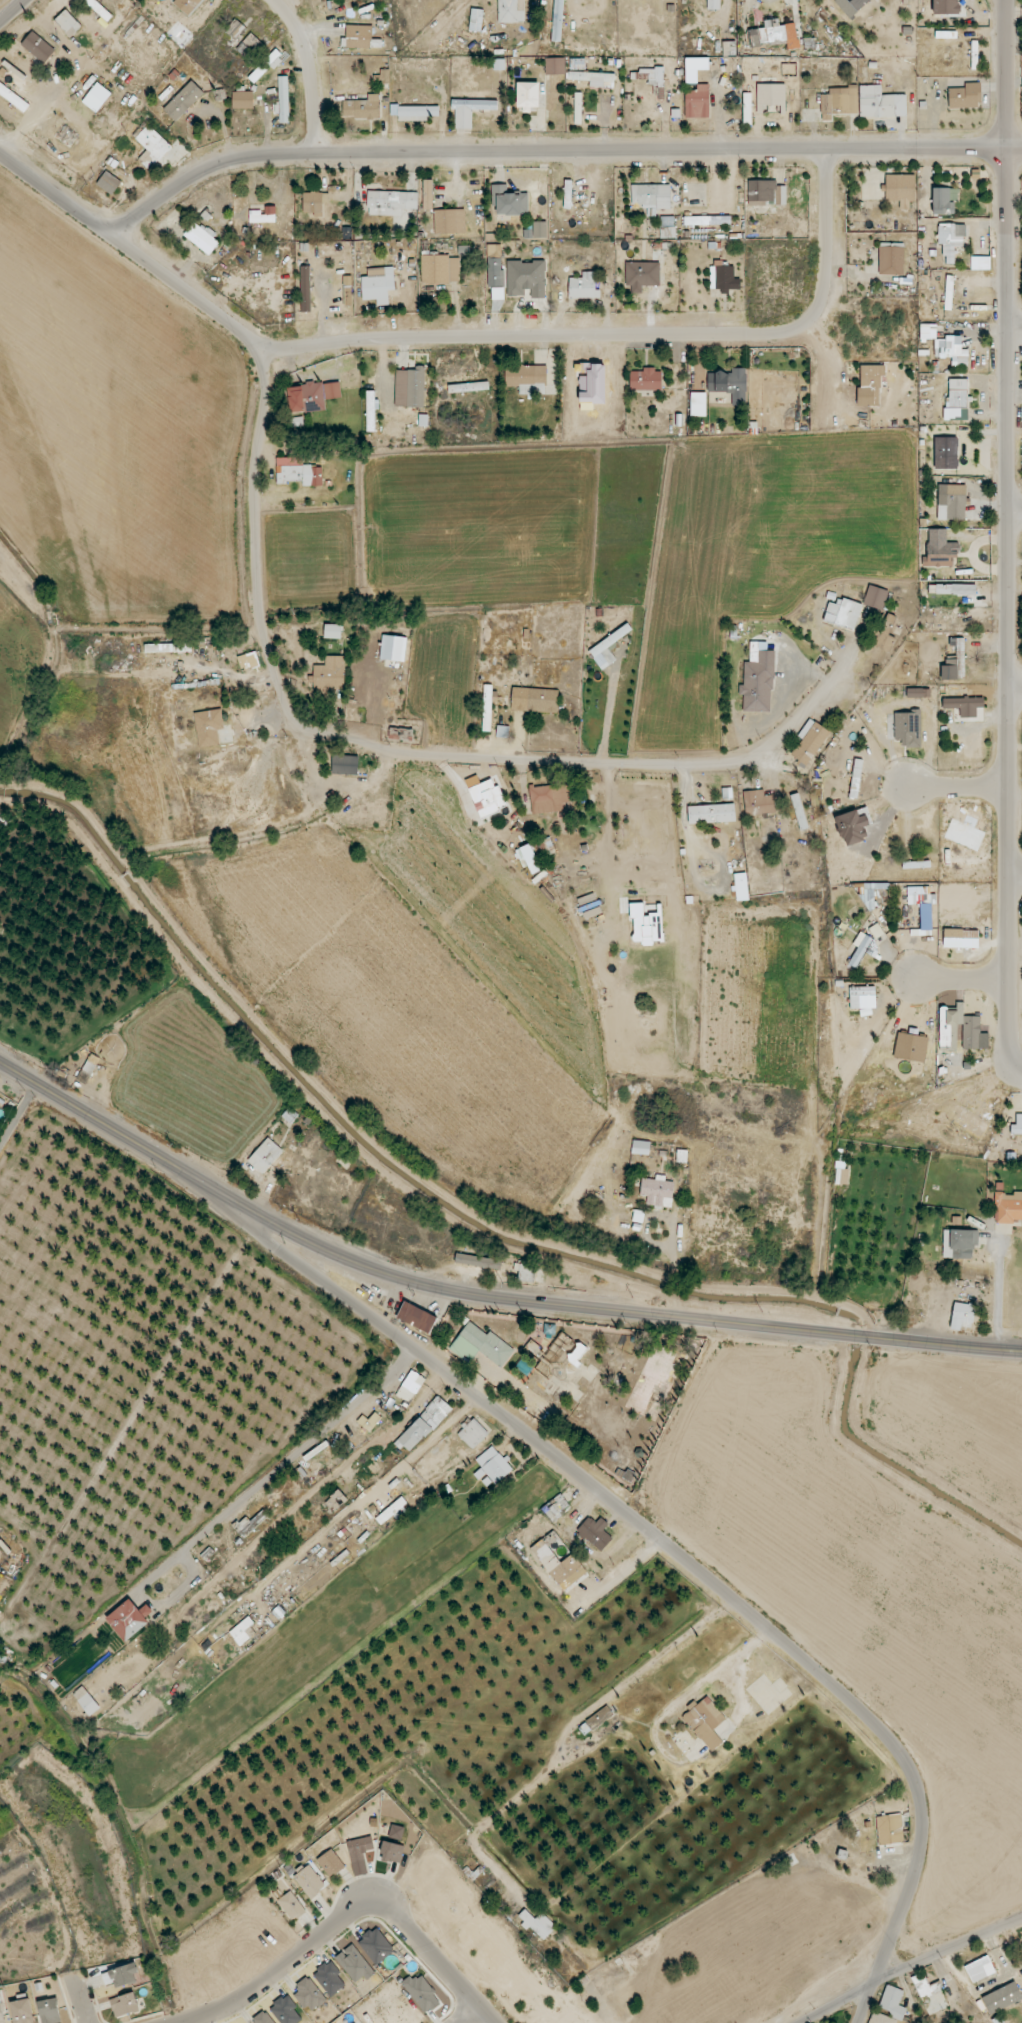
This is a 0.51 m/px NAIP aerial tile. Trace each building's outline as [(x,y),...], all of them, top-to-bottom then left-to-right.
[(107,21),(112,15),(95,0),(83,0),(107,21)] [(173,3),(188,16),(202,0),(176,0),(173,3)] [(499,22),(525,22),(525,0),(498,0),(499,22)] [(563,0),(554,0),(552,41),(562,42),(563,0)] [(720,10),(720,0),(707,0),(707,10),(720,10)] [(849,18),(872,0),(851,0),(849,2),(847,0),(835,0),(835,1),(849,18)] [(933,14),(959,14),(958,0),(933,0),(933,14)] [(484,10),(472,8),(469,30),(482,32),(484,10)] [(70,37),(82,27),(66,10),(55,20),(70,37)] [(765,28),(749,30),(751,47),(787,43),(788,50),(798,49),(796,23),(779,25),(779,19),(764,20),(765,28)] [(225,29),(232,37),(244,28),(238,20),(225,29)] [(372,49),(372,26),(347,25),(346,48),(372,49)] [(56,51),(33,31),(21,44),(44,64),(56,51)] [(236,49),(250,62),(265,46),(251,33),(236,49)] [(723,56),(736,56),(735,41),(723,42),(723,56)] [(272,66),(274,69),(285,58),(277,50),(248,77),(254,83),(272,66)] [(565,58),(545,58),(546,75),(566,74),(565,58)] [(586,59),(571,58),(570,70),(586,70),(586,59)] [(638,69),(638,80),(648,79),(648,87),(664,87),(663,68),(638,69)] [(390,70),(378,70),(378,83),(390,83),(390,70)] [(590,87),(614,87),(615,73),(569,72),(568,80),(590,81),(590,87)] [(278,77),(279,105),(275,105),(275,114),(280,114),(280,123),(289,122),(288,77),(278,77)] [(163,110),(176,122),(204,92),(191,80),(163,110)] [(96,113),(112,93),(97,82),(82,102),(96,113)] [(539,83),(519,82),(518,113),(531,113),(531,107),(539,107),(539,83)] [(25,112),(30,104),(0,83),(0,94),(25,112)] [(948,88),(949,109),(981,108),(980,83),(964,83),(964,88),(948,88)] [(709,84),(697,84),(697,90),(685,91),(685,118),(709,118),(709,84)] [(785,84),(757,84),(757,114),(763,114),(763,106),(781,105),(781,114),(786,114),(785,84)] [(860,117),(906,116),(906,94),(881,95),(881,85),(859,85),(860,117)] [(858,114),(857,87),(829,87),(829,94),(821,94),(821,121),(832,121),(832,114),(858,114)] [(253,109),(253,91),(233,91),(233,109),(253,109)] [(380,118),(381,94),(368,94),(368,100),(343,100),(343,118),(380,118)] [(498,101),(452,100),(451,109),(456,109),(455,129),(472,129),(473,110),(498,110),(498,101)] [(398,121),(428,121),(428,117),(439,117),(439,107),(398,107),(398,121)] [(138,159),(148,170),(171,148),(149,124),(135,138),(147,151),(138,159)] [(122,182),(106,171),(96,185),(112,196),(122,182)] [(885,200),(900,201),(900,210),(910,210),(910,201),(915,201),(915,175),(886,174),(885,200)] [(423,210),(432,211),(433,180),(424,180),(423,210)] [(777,180),(749,180),(748,205),(786,205),(786,186),(776,186),(777,180)] [(671,185),(632,184),(631,204),(657,205),(657,209),(670,209),(671,185)] [(492,207),(496,207),(496,215),(529,215),(528,193),(506,193),(506,185),(492,185),(492,207)] [(564,208),(571,208),(572,186),(565,186),(564,208)] [(959,201),(959,189),(933,188),(933,214),(954,215),(955,201),(959,201)] [(418,192),(368,191),(368,215),(402,216),(403,209),(418,210),(418,192)] [(303,212),(315,213),(315,217),(323,217),(323,204),(329,204),(329,193),(303,193),(303,212)] [(276,207),(263,207),(263,211),(250,210),(250,223),(275,223),(276,207)] [(466,234),(465,209),(434,210),(435,235),(466,234)] [(675,216),(660,217),(660,238),(675,238),(675,216)] [(686,224),(730,225),(730,217),(686,216),(686,224)] [(195,220),(184,235),(209,255),(221,240),(195,220)] [(547,221),(532,222),(533,231),(524,231),(524,238),(548,237),(547,221)] [(965,247),(964,224),(940,224),(941,264),(955,263),(955,247),(965,247)] [(343,239),(352,239),(352,228),(345,228),(345,231),(343,231),(343,239)] [(904,275),(904,243),(879,243),(879,275),(904,275)] [(503,286),(503,257),(502,257),(501,244),(487,245),(488,287),(503,286)] [(460,255),(421,256),(422,284),(460,283),(460,255)] [(990,270),(990,257),(971,257),(971,270),(990,270)] [(740,291),(740,279),(734,279),(734,266),(722,266),(722,260),(711,260),(711,289),(721,289),(721,291),(740,291)] [(507,296),(529,296),(529,298),(546,298),(546,261),(507,261),(507,296)] [(659,262),(625,262),(626,286),(631,286),(631,293),(642,293),(642,286),(660,286),(659,262)] [(302,312),(311,312),(310,266),(300,266),(302,312)] [(362,277),(362,300),(377,300),(377,305),(389,305),(389,291),(395,290),(394,267),(368,268),(368,277),(362,277)] [(570,277),(569,298),(600,298),(600,290),(595,290),(596,272),(582,272),(582,278),(570,277)] [(945,310),(953,310),(953,276),(946,276),(945,310)] [(961,336),(945,336),(945,339),(935,340),(935,358),(952,358),(952,366),(968,366),(968,349),(961,350),(961,336)] [(547,365),(505,366),(506,387),(529,387),(529,384),(547,384),(547,365)] [(396,370),(395,407),(424,407),(425,366),(416,366),(415,371),(396,370)] [(885,366),(859,366),(859,405),(880,405),(880,376),(885,376),(885,366)] [(747,368),(732,368),(732,373),(708,372),(707,392),(733,393),(732,406),(746,406),(747,368)] [(630,390),(661,391),(662,369),(643,369),(643,371),(630,371),(630,390)] [(967,420),(968,380),(949,379),(948,419),(967,420)] [(326,409),(322,382),(287,387),(291,414),(326,409)] [(326,400),(342,398),(340,382),(324,384),(326,400)] [(449,392),(489,391),(489,382),(448,384),(449,392)] [(375,391),(366,391),(367,432),(375,432),(375,391)] [(706,416),(706,393),(691,392),(691,416),(706,416)] [(935,469),(958,469),(957,437),(934,438),(935,469)] [(277,482),(303,482),(303,486),(323,486),(322,466),(304,466),(303,457),(277,458),(277,482)] [(938,503),(938,519),(966,520),(966,485),(947,485),(946,503),(938,503)] [(957,567),(957,543),(927,542),(926,555),(923,555),(922,566),(957,567)] [(929,584),(929,594),(976,595),(976,585),(929,584)] [(862,605),(839,598),(836,604),(829,602),(823,621),(854,631),(862,605)] [(897,617),(886,612),(872,645),(889,653),(896,638),(889,635),(897,617)] [(589,651),(602,670),(617,660),(608,647),(632,630),(628,623),(589,651)] [(341,625),(325,624),(325,638),(341,639),(341,625)] [(404,662),(408,638),(383,635),(380,659),(404,662)] [(964,638),(949,638),(950,646),(956,646),(956,659),(942,659),(943,679),(965,679),(964,638)] [(772,712),(774,651),(767,650),(767,642),(750,642),(750,662),(744,662),(743,685),(739,685),(739,695),(744,695),(743,711),(772,712)] [(145,653),(192,652),(192,643),(145,644),(145,653)] [(238,657),(242,672),(260,666),(256,651),(238,657)] [(344,656),(325,656),(325,665),(313,665),(314,689),(345,689),(344,656)] [(491,732),(493,685),(484,685),(483,731),(491,732)] [(559,689),(512,688),(511,711),(558,712),(559,689)] [(930,689),(907,689),(907,697),(930,698),(930,689)] [(943,709),(960,709),(960,718),(977,718),(977,708),(984,708),(984,697),(942,698),(943,709)] [(194,713),(199,748),(219,745),(217,730),(224,729),(221,709),(194,713)] [(894,739),(902,739),(902,747),(920,747),(921,712),(895,711),(894,739)] [(798,736),(802,739),(791,755),(807,766),(830,732),(810,718),(798,736)] [(359,756),(332,755),(332,775),(358,775),(359,756)] [(862,762),(846,760),(843,795),(859,796),(862,762)] [(505,809),(496,779),(470,787),(478,817),(505,809)] [(529,786),(532,814),(569,811),(566,783),(529,786)] [(787,790),(800,835),(809,832),(796,788),(787,790)] [(746,818),(775,815),(774,795),(764,796),(764,789),(743,791),(746,818)] [(735,804),(688,806),(689,824),(736,822),(735,804)] [(844,847),(868,839),(864,827),(871,825),(865,807),(835,817),(844,847)] [(516,850),(523,868),(528,866),(532,874),(542,870),(531,844),(516,850)] [(735,874),(736,901),(748,900),(747,873),(735,874)] [(875,909),(873,883),(864,884),(866,910),(875,909)] [(631,903),(633,942),(642,941),(642,946),(653,946),(652,942),(663,941),(662,914),(644,914),(644,903),(631,903)] [(943,947),(978,948),(979,930),(944,929),(943,947)] [(850,965),(857,968),(863,951),(874,956),(880,942),(859,934),(854,945),(857,946),(850,965)] [(850,988),(850,1009),(860,1009),(859,995),(875,995),(875,987),(850,988)] [(939,1050),(957,1050),(957,1025),(963,1025),(963,1049),(979,1049),(980,1016),(963,1016),(963,1003),(956,1003),(956,1007),(940,1007),(939,1050)] [(928,1036),(897,1033),(894,1059),(926,1062),(928,1036)] [(248,1162),(264,1175),(283,1150),(267,1137),(248,1162)] [(632,1153),(649,1155),(651,1142),(633,1140),(632,1153)] [(646,1205),(672,1208),(675,1182),(665,1181),(666,1176),(656,1175),(656,1180),(642,1178),(640,1196),(647,1197),(646,1205)] [(995,1192),(995,1224),(1014,1224),(1014,1220),(1021,1220),(1021,1193),(995,1192)] [(943,1258),(973,1259),(973,1246),(978,1246),(978,1230),(944,1230),(943,1258)] [(455,1265),(500,1267),(500,1266),(495,1265),(495,1257),(456,1255),(455,1265)] [(535,1264),(519,1264),(519,1280),(534,1281),(535,1264)] [(437,1316),(404,1302),(397,1319),(430,1333),(437,1316)] [(951,1330),(961,1330),(961,1327),(973,1328),(975,1305),(953,1303),(951,1330)] [(514,1349),(490,1331),(487,1334),(469,1321),(450,1348),(470,1363),(479,1351),(501,1367),(514,1349)] [(425,1377),(410,1370),(397,1396),(412,1403),(425,1377)] [(452,1408),(438,1396),(396,1442),(410,1455),(452,1408)] [(472,1417),(456,1433),(473,1450),(489,1434),(472,1417)] [(487,1489),(512,1470),(494,1446),(475,1459),(482,1468),(475,1473),(487,1489)] [(382,1469),(373,1459),(357,1474),(367,1484),(382,1469)] [(325,1502),(334,1513),(348,1500),(339,1490),(325,1502)] [(380,1525),(394,1515),(397,1519),(409,1511),(401,1499),(375,1516),(380,1525)] [(609,1523),(601,1517),(596,1522),(588,1516),(576,1532),(602,1551),(613,1538),(603,1531),(609,1523)] [(531,1548),(559,1585),(582,1567),(554,1530),(531,1548)] [(106,1618),(126,1642),(150,1622),(146,1618),(153,1612),(147,1604),(139,1610),(129,1599),(106,1618)] [(258,1632),(247,1618),(229,1632),(239,1646),(258,1632)] [(100,1707),(83,1686),(72,1694),(90,1716),(100,1707)] [(723,1742),(713,1729),(726,1720),(707,1694),(688,1709),(689,1711),(683,1716),(710,1752),(723,1742)] [(593,1715),(599,1724),(614,1715),(608,1706),(593,1715)] [(878,1844),(903,1843),(902,1814),(877,1816),(878,1844)] [(389,1836),(402,1840),(405,1828),(392,1824),(389,1836)] [(364,1852),(374,1850),(372,1837),(348,1841),(353,1876),(367,1874),(364,1852)] [(400,1864),(404,1845),(384,1841),(380,1860),(400,1864)] [(317,1860),(330,1878),(345,1867),(332,1849),(317,1860)] [(326,1886),(309,1864),(293,1877),(311,1899),(326,1886)] [(291,1921),(305,1913),(293,1891),(278,1899),(291,1921)] [(517,1918),(543,1941),(557,1926),(541,1912),(535,1919),(525,1909),(517,1918)] [(374,1965),(395,1953),(378,1927),(359,1939),(374,1965)] [(335,1957),(356,1985),(374,1972),(353,1944),(335,1957)] [(971,1982),(995,1974),(989,1957),(965,1965),(971,1982)] [(331,1997),(346,1985),(337,1975),(341,1972),(330,1960),(313,1974),(331,1997)] [(140,1981),(134,1964),(101,1973),(105,1985),(114,1982),(116,1988),(140,1981)] [(911,1978),(920,1999),(941,1989),(938,1982),(929,1986),(923,1972),(911,1978)] [(442,2002),(420,1975),(414,1980),(410,1975),(400,1983),(426,2014),(442,2002)] [(296,1994),(309,2013),(326,2001),(309,1976),(296,1985),(300,1991),(296,1994)] [(1015,1981),(981,1997),(990,2015),(1021,1999),(1021,1996),(1015,1981)] [(904,1990),(887,1985),(878,2010),(903,2018),(907,2008),(899,2006),(904,1990)] [(116,2018),(140,2010),(134,1992),(110,2000),(116,2018)] [(281,2022),(299,2022),(304,2020),(287,1995),(270,2007),(281,2022)] [(14,2022),(33,2022),(31,1999),(12,2001),(14,2022)] [(41,2022),(61,2022),(58,1999),(39,2001),(41,2022)] [(251,2022),(275,2022),(266,2010),(249,2020),(251,2022)] [(899,2021),(872,2011),(868,2022),(899,2022),(899,2021)]
